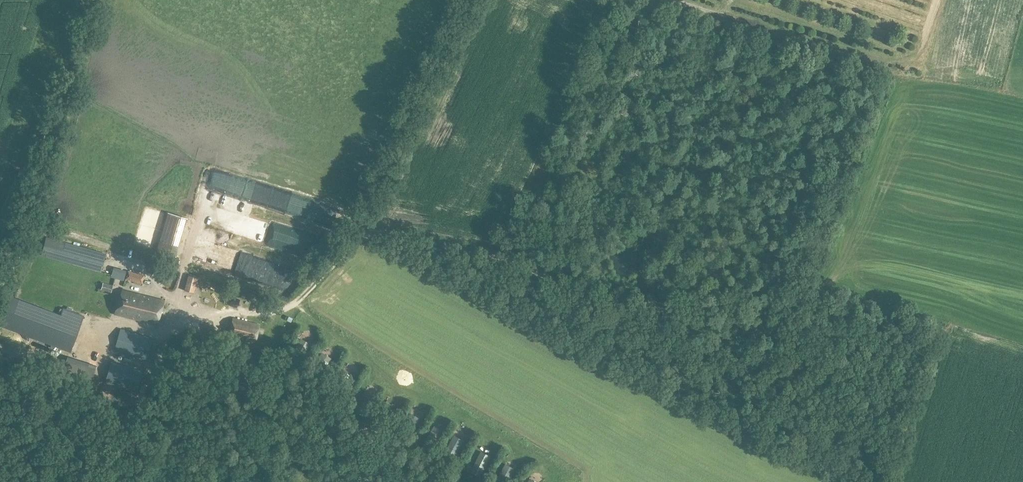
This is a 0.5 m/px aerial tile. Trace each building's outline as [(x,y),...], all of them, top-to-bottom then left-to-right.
[(228,230),(303,248),(306,234),(232,216),(228,230)] [(47,238),(41,256),(102,273),(106,255),(47,238)] [(243,254),(238,268),(283,283),(288,269),(270,263),(269,263),(243,254)] [(125,279),(130,281),(141,284),(144,274),(127,270),(125,279)] [(188,275),(184,290),(192,292),(196,277),(188,275)] [(103,282),(100,289),(111,293),(113,286),(103,282)] [(121,290),(115,314),(158,325),(164,301),(121,290)] [(69,352),(71,347),(80,323),(82,316),(64,309),(61,316),(13,298),(14,297),(5,294),(0,308),(0,326),(69,352)] [(259,324),(232,318),(228,336),(254,342),(259,324)] [(121,329),(114,349),(146,360),(152,338),(121,329)] [(300,364),(309,347),(300,341),(290,358),(300,364)] [(319,378),(329,361),(320,355),(310,372),(319,378)] [(67,356),(62,373),(91,382),(96,365),(67,356)] [(111,361),(104,383),(137,392),(143,371),(111,361)] [(349,380),(341,373),(329,389),(338,396),(349,380)] [(356,411),(366,416),(374,399),(364,394),(356,411)] [(410,438),(419,421),(410,416),(400,433),(410,438)] [(443,434),(433,429),(425,446),(435,452),(443,434)] [(463,443),(453,438),(445,456),(455,461),(463,443)] [(482,477),(490,460),(480,455),(471,472),(482,477)] [(505,467),(497,481),(510,481),(514,472),(505,467)]
